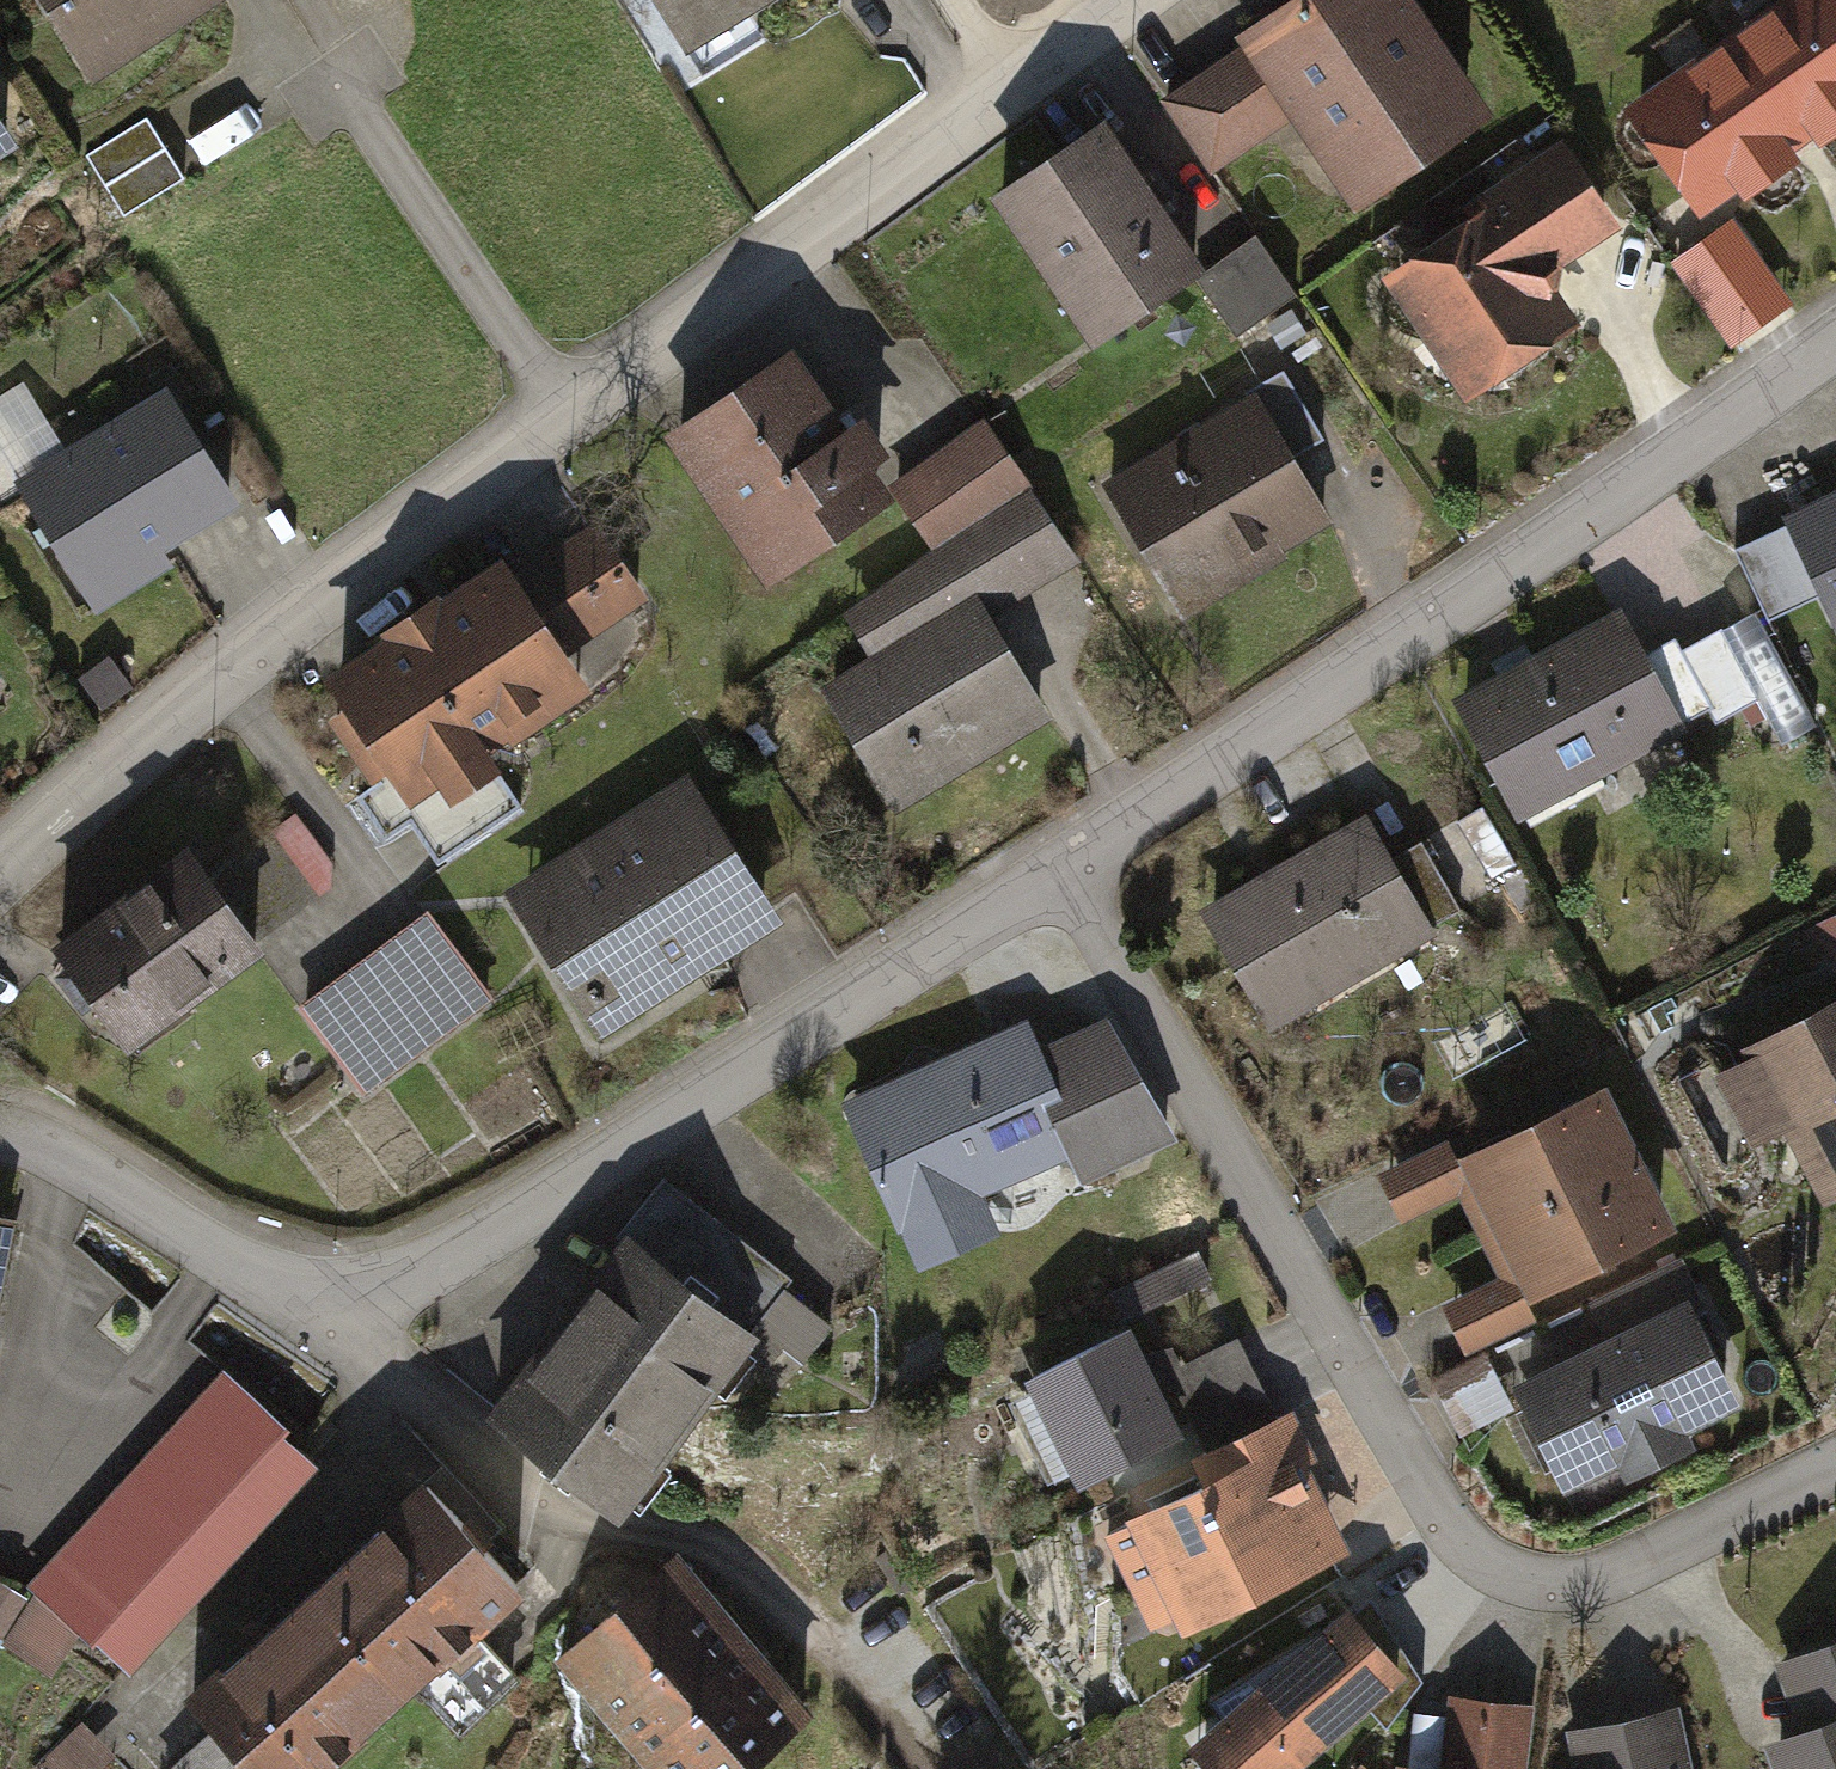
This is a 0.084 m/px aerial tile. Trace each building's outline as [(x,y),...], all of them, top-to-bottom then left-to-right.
[(85,99),(218,15),(209,0),(23,0),(85,99)] [(695,70),(810,0),(652,0),(695,70)] [(1152,105),(1201,181),(1274,134),(1338,231),(1485,135),(1397,0),(1282,0),(1218,41),(1228,56),(1152,105)] [(1621,111),(1703,225),(1742,198),(1749,207),(1805,167),(1796,155),(1816,141),(1825,153),(1835,146),(1835,0),(1779,0),(1621,111)] [(80,157),(117,221),(182,184),(145,120),(80,157)] [(985,210),(1082,355),(1187,285),(1090,140),(985,210)] [(1452,230),(1371,282),(1455,413),(1571,339),(1544,297),(1549,277),(1608,239),(1550,148),(1444,216),(1452,230)] [(1735,220),(1671,265),(1732,352),(1796,308),(1735,220)] [(1187,285),(1227,345),(1281,310),(1241,249),(1187,285)] [(667,445),(765,595),(881,520),(784,370),(667,445)] [(77,619),(149,574),(143,563),(221,515),(149,399),(0,491),(0,495),(77,619)] [(1088,491),(1163,620),(1321,528),(1246,399),(1088,491)] [(805,704),(889,826),(1039,722),(976,631),(1068,568),(970,426),(876,491),(918,551),(826,614),(862,665),(805,704)] [(1825,650),(1835,645),(1835,491),(1766,523),(1770,531),(1807,610),(1825,650)] [(1719,555),(1756,633),(1807,610),(1770,531),(1719,555)] [(603,541),(524,593),(572,665),(651,612),(603,541)] [(511,570),(327,689),(417,827),(601,708),(572,665),(524,593),(511,570)] [(1512,833),(1673,744),(1669,736),(1628,662),(1604,618),(1442,707),(1512,833)] [(1660,644),(1628,662),(1669,736),(1695,722),(1700,729),(1723,716),(1749,764),(1805,733),(1754,640),(1722,658),(1709,635),(1668,658),(1660,644)] [(699,787),(506,905),(595,1051),(788,933),(699,787)] [(1257,1039),(1417,950),(1350,830),(1190,919),(1257,1039)] [(175,850),(33,959),(114,1063),(256,954),(175,850)] [(1822,964),(1835,957),(1835,909),(1804,925),(1822,964)] [(414,913),(289,1006),(359,1100),(484,1007),(414,913)] [(1810,1211),(1835,1198),(1835,1005),(1730,1057),(1737,1070),(1704,1086),(1739,1155),(1774,1138),(1810,1211)] [(1079,1172),(1083,1182),(1166,1143),(1112,1026),(1041,1059),(1064,1108),(1052,1114),(1079,1172)] [(1079,1172),(1052,1114),(1064,1108),(1041,1059),(1032,1034),(848,1114),(906,1247),(1079,1172)] [(1442,1197),(1466,1249),(1630,1172),(1595,1098),(1446,1168),(1451,1179),(1442,1197)] [(1385,1224),(1442,1197),(1451,1179),(1446,1168),(1434,1143),(1363,1176),(1385,1224)] [(1665,1246),(1630,1172),(1466,1249),(1483,1284),(1505,1292),(1516,1316),(1665,1246)] [(500,1410),(626,1506),(762,1328),(800,1358),(823,1327),(777,1291),(785,1280),(668,1191),(500,1410)] [(11,1216),(0,1214),(0,1274),(11,1216)] [(1473,1353),(1553,1523),(1683,1462),(1677,1449),(1741,1419),(1666,1262),(1523,1330),(1473,1353)] [(1523,1330),(1516,1316),(1505,1292),(1483,1284),(1428,1310),(1453,1363),(1473,1353),(1523,1330)] [(1019,1388),(1011,1392),(1065,1504),(1172,1453),(1117,1339),(1111,1342),(1109,1337),(1016,1382),(1019,1388)] [(1262,1427),(1224,1345),(1166,1372),(1158,1355),(1133,1362),(1152,1400),(1155,1399),(1159,1408),(1153,1411),(1171,1448),(1183,1442),(1191,1460),(1262,1427)] [(119,1678),(307,1472),(272,1442),(278,1434),(208,1372),(13,1588),(0,1580),(0,1651),(34,1679),(64,1645),(119,1678)] [(1191,1460),(1176,1467),(1190,1497),(1284,1453),(1296,1479),(1305,1474),(1279,1419),(1262,1427),(1191,1460)] [(1160,1627),(1168,1644),(1337,1565),(1296,1479),(1284,1453),(1190,1497),(1087,1545),(1132,1640),(1160,1627)] [(203,1712),(227,1734),(256,1768),(359,1768),(534,1611),(435,1502),(203,1712)] [(649,1768),(750,1768),(810,1722),(685,1564),(563,1661),(649,1768)] [(1209,1768),(1315,1768),(1409,1685),(1352,1621),(1199,1758),(1209,1768)] [(1764,1666),(1789,1738),(1754,1752),(1761,1768),(1835,1768),(1835,1639),(1764,1666)] [(1436,1701),(1429,1768),(1514,1768),(1520,1708),(1436,1701)] [(1669,1704),(1551,1728),(1559,1768),(1682,1768),(1669,1704)] [(227,1734),(184,1768),(256,1768),(227,1734)]
